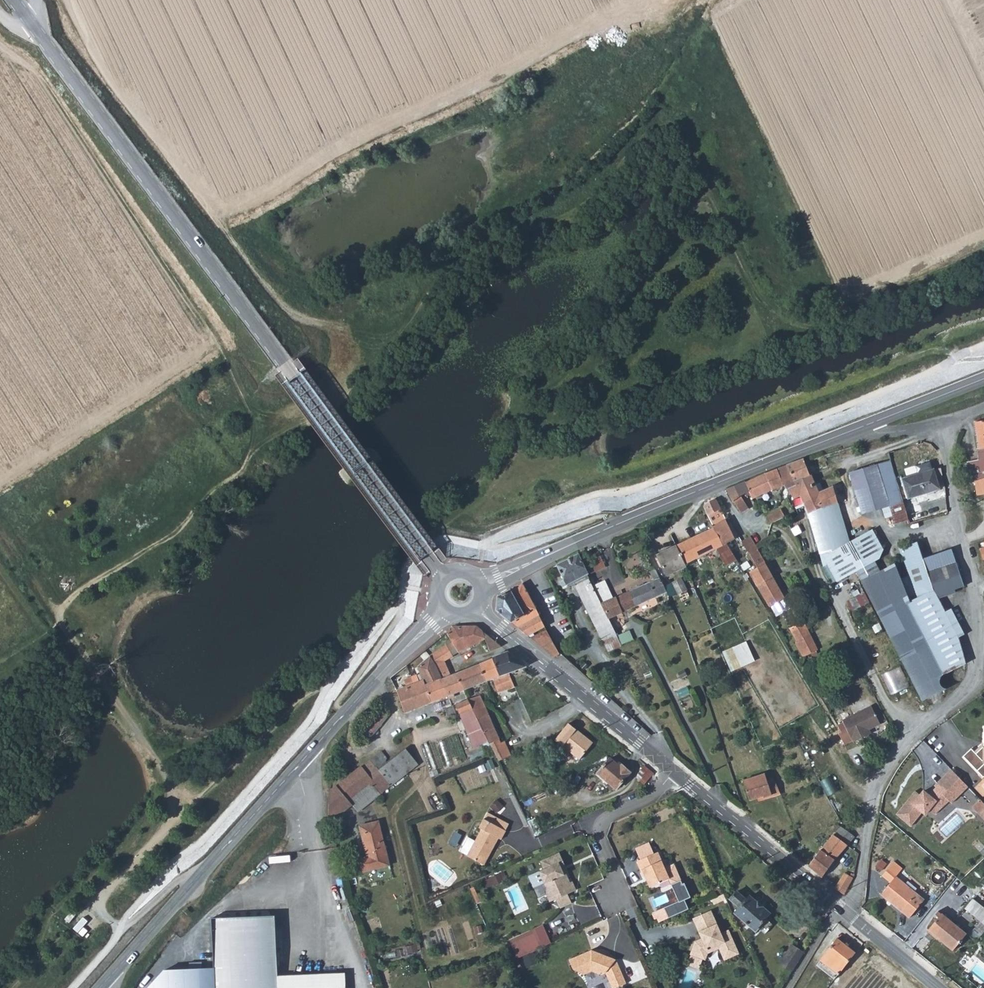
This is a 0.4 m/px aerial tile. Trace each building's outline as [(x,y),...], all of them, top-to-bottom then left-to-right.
[(975,421),(979,447),(977,447),(978,459),(967,462),(969,476),(970,482),(983,478),(983,420),(975,421)] [(796,486),(791,488),(792,492),(794,497),(800,495),(807,513),(821,507),(837,502),(834,491),(854,485),(850,472),(831,477),(832,478),(827,479),(825,481),(827,488),(819,491),(812,472),(810,473),(805,461),(804,458),(787,464),(796,486)] [(890,460),(877,464),(888,499),(900,496),(890,460)] [(777,467),(784,485),(784,487),(788,489),(791,488),(796,486),(787,464),(777,467)] [(882,508),(890,505),(888,499),(877,464),(850,472),(854,485),(862,514),(866,513),(882,508)] [(784,485),(777,467),(764,473),(772,490),(784,485)] [(902,479),(908,498),(938,489),(933,471),(902,479)] [(750,492),(753,498),(772,490),(764,473),(744,481),(750,492)] [(750,492),(744,481),(735,485),(740,497),(750,492)] [(735,485),(726,489),(727,492),(732,501),(735,499),(740,497),(735,485)] [(842,571),(852,569),(863,566),(856,563),(851,544),(869,539),(862,514),(854,485),(834,491),(837,502),(821,507),(807,513),(822,563),(838,558),(842,571)] [(749,507),(756,504),(753,498),(750,492),(740,497),(735,499),(738,506),(746,502),(749,507)] [(900,496),(888,499),(890,505),(896,523),(907,519),(900,496)] [(716,499),(704,504),(707,511),(708,513),(720,508),(716,499)] [(894,523),(896,523),(890,505),(882,508),(884,517),(892,515),(894,523)] [(720,508),(708,513),(713,523),(724,517),(720,508)] [(725,565),(737,559),(727,542),(713,524),(713,523),(708,513),(707,511),(697,515),(705,531),(676,544),(684,564),(717,547),(725,565)] [(893,563),(866,513),(862,514),(869,539),(851,544),(856,563),(863,566),(869,570),(873,573),(893,565),(893,563)] [(725,518),(713,524),(727,542),(735,538),(725,518)] [(749,535),(740,540),(742,542),(749,554),(757,549),(755,545),(749,535)] [(735,546),(749,569),(756,565),(749,554),(742,542),(735,546)] [(910,580),(901,583),(903,587),(903,589),(911,605),(923,601),(937,596),(963,587),(953,556),(925,566),(922,559),(917,543),(904,547),(914,578),(910,580)] [(670,569),(684,564),(676,544),(655,554),(659,564),(667,560),(670,569)] [(914,578),(904,547),(900,548),(904,561),(910,580),(914,578)] [(757,549),(749,554),(756,565),(757,567),(750,571),(769,606),(784,598),(757,549)] [(922,559),(925,566),(953,556),(950,549),(922,559)] [(598,559),(595,552),(581,558),(585,566),(598,560),(598,559)] [(566,584),(589,574),(585,566),(581,558),(579,553),(557,564),(566,584)] [(895,564),(901,583),(910,580),(904,561),(895,564)] [(901,583),(893,565),(873,573),(869,570),(877,592),(884,589),(886,594),(903,587),(901,583)] [(665,596),(668,595),(661,580),(655,570),(650,572),(654,580),(612,598),(604,580),(594,585),(609,616),(626,610),(635,607),(664,594),(665,596)] [(670,576),(661,580),(668,595),(668,596),(677,593),(678,594),(687,589),(681,577),(672,581),(670,576)] [(620,639),(609,616),(594,585),(591,578),(575,586),(604,645),(620,639)] [(498,596),(497,610),(511,622),(536,608),(522,582),(498,596)] [(941,687),(937,676),(919,625),(911,605),(903,589),(903,587),(886,594),(884,589),(877,592),(885,613),(918,696),(941,687)] [(961,643),(937,596),(923,601),(947,673),(955,670),(954,668),(964,664),(961,643)] [(911,605),(919,625),(937,676),(947,673),(923,601),(911,605)] [(538,614),(516,626),(527,635),(544,626),(538,614)] [(790,627),(799,644),(803,641),(801,638),(809,633),(801,621),(798,623),(790,627)] [(501,646),(477,626),(454,625),(447,632),(452,641),(458,653),(479,642),(489,651),(501,646)] [(531,637),(554,657),(560,653),(547,629),(531,637)] [(746,641),(723,651),(731,670),(754,660),(746,641)] [(447,696),(463,690),(464,690),(457,672),(454,674),(451,675),(444,660),(446,659),(454,655),(447,644),(445,645),(437,650),(430,656),(439,677),(447,696)] [(509,672),(525,666),(507,651),(492,657),(492,659),(499,676),(509,672)] [(431,700),(432,701),(447,696),(439,677),(430,656),(418,666),(423,680),(431,700)] [(451,675),(454,674),(446,659),(444,660),(451,675)] [(492,659),(480,664),(487,681),(493,679),(498,692),(514,685),(512,680),(509,672),(499,676),(492,659)] [(480,664),(457,672),(464,690),(487,681),(480,664)] [(902,666),(884,674),(893,694),(912,686),(902,666)] [(958,681),(955,670),(947,673),(937,676),(941,687),(958,681)] [(397,690),(405,712),(432,701),(431,700),(423,680),(397,690)] [(479,695),(467,699),(473,710),(485,706),(481,699),(479,695)] [(474,748),(488,742),(473,710),(467,699),(455,704),(474,748)] [(879,722),(871,705),(842,720),(846,728),(839,731),(838,732),(844,743),(853,739),(854,741),(867,734),(865,729),(868,728),(879,722)] [(485,706),(473,710),(488,742),(488,743),(499,739),(485,706)] [(379,710),(362,735),(368,739),(386,715),(379,710)] [(569,722),(555,739),(579,759),(593,742),(569,722)] [(499,739),(488,743),(494,754),(497,761),(511,754),(504,740),(500,742),(499,739)] [(983,744),(977,753),(972,748),(964,757),(983,778),(983,741),(983,744)] [(381,751),(370,759),(391,785),(409,771),(407,768),(406,770),(395,756),(387,762),(387,759),(381,751)] [(412,765),(401,751),(395,756),(406,770),(407,768),(412,765)] [(598,773),(616,788),(631,771),(622,764),(621,766),(618,764),(610,757),(598,773)] [(358,811),(382,792),(391,785),(370,759),(330,791),(329,816),(344,811),(353,805),(358,811)] [(638,777),(648,784),(657,773),(647,765),(638,777)] [(772,796),(780,793),(774,778),(766,780),(764,773),(742,780),(749,800),(763,795),(764,796),(771,794),(772,796)] [(966,787),(952,773),(930,793),(925,792),(923,794),(916,791),(896,815),(911,826),(927,810),(935,815),(966,787)] [(975,806),(983,817),(983,798),(975,806)] [(480,827),(482,828),(474,843),(468,839),(461,851),(484,864),(499,838),(502,839),(507,830),(485,818),(480,827)] [(359,825),(368,857),(386,852),(378,821),(359,825)] [(833,834),(847,844),(854,835),(840,825),(833,834)] [(833,834),(808,865),(822,877),(841,851),(846,855),(851,848),(847,844),(833,834)] [(390,865),(386,852),(368,857),(358,859),(361,872),(390,865)] [(564,862),(560,853),(541,861),(544,869),(539,871),(547,889),(546,894),(550,902),(556,899),(568,894),(576,890),(573,882),(570,883),(568,883),(560,864),(564,862)] [(658,853),(638,862),(645,878),(646,877),(651,888),(670,879),(658,853)] [(894,861),(883,875),(891,881),(882,894),(910,917),(924,899),(896,876),(902,867),(894,861)] [(564,862),(560,864),(568,883),(570,883),(565,871),(567,870),(564,862)] [(835,887),(843,894),(853,878),(844,872),(835,887)] [(730,899),(739,907),(733,915),(739,927),(746,922),(755,929),(770,913),(750,896),(748,898),(746,896),(744,898),(737,891),(730,899)] [(568,894),(556,899),(560,908),(572,903),(568,894)] [(974,898),(966,910),(983,922),(983,905),(974,898)] [(712,910),(693,918),(702,938),(703,941),(699,943),(696,941),(691,954),(704,959),(707,950),(720,945),(727,960),(740,954),(729,930),(722,933),(712,910)] [(942,913),(929,929),(953,949),(966,932),(942,913)] [(347,974),(280,976),(277,916),(212,918),(215,954),(177,955),(148,987),(347,987),(347,974)] [(794,941),(799,934),(790,928),(785,935),(794,941)] [(534,934),(511,944),(517,959),(540,949),(534,934)] [(854,952),(836,938),(816,965),(834,979),(838,974),(854,952)] [(780,964),(791,971),(803,951),(792,944),(780,964)] [(569,960),(573,969),(584,974),(592,971),(601,974),(606,972),(613,987),(615,987),(626,983),(622,974),(620,975),(618,971),(620,970),(616,959),(606,955),(601,954),(592,950),(569,960)] [(695,973),(685,971),(682,987),(693,987),(695,973)]
